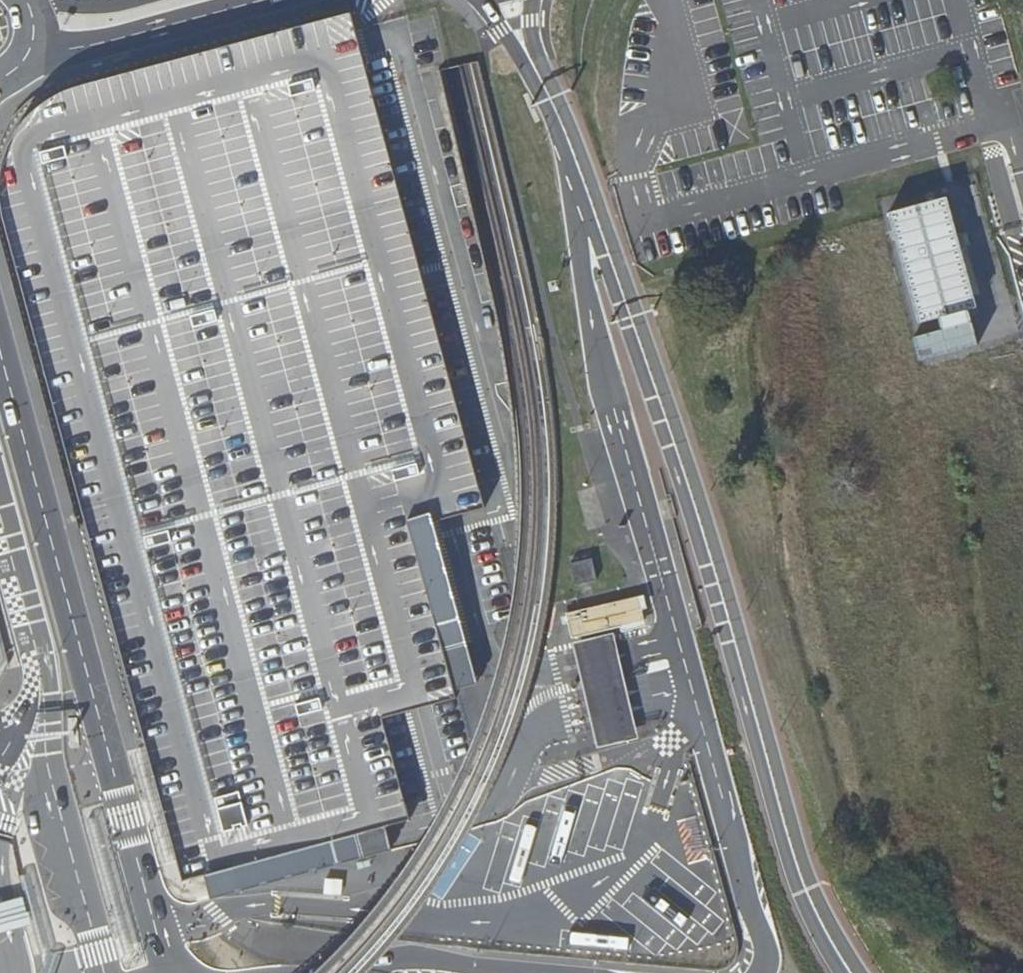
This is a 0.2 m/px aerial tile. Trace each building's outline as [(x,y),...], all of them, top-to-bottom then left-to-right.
[(410,825),(409,821),(408,819),(406,810),(405,807),(403,799),(402,795),(400,787),(398,783),(397,776),(395,771),(393,765),(392,759),(390,754),(389,746),(387,742),(385,734),(384,731),(382,722),(381,720),(405,714),(408,713),(422,709),(432,706),(457,700),(454,690),(478,684),(473,665),(435,523),(437,522),(449,519),(487,510),(484,499),(480,486),(474,462),(428,292),(423,277),(421,269),(366,63),(360,43),(359,41),(356,28),(352,12),(326,19),(314,23),(301,26),(289,29),(277,32),(265,36),(253,39),(241,42),(229,45),(217,49),(204,52),(192,55),(180,58),(168,62),(156,65),(144,68),(132,72),(120,75),(107,78),(95,81),(83,85),(71,88),(60,93),(54,95),(34,110),(19,126),(8,144),(0,166),(0,213),(3,225),(6,237),(10,249),(13,261),(16,273),(20,285),(23,297),(26,309),(29,321),(33,333),(36,345),(39,357),(42,369),(46,381),(49,393),(52,405),(55,417),(59,429),(62,441),(65,453),(69,465),(72,477),(75,489),(78,501),(82,513),(85,525),(88,537),(91,549),(95,561),(98,573),(101,585),(104,597),(108,609),(111,621),(114,633),(118,645),(121,657),(124,669),(127,681),(131,693),(134,705),(137,717),(140,729),(144,741),(144,743),(147,753),(150,765),(154,777),(157,789),(160,801),(163,813),(167,825),(170,837),(173,849),(183,885),(207,879),(213,900),(356,862),(370,858),(392,853),(389,842),(386,831),(410,825)] [(890,214),(920,324),(939,319),(942,332),(972,324),(969,311),(978,308),(962,250),(968,249),(964,233),(958,235),(948,198),(890,214)] [(590,586),(599,584),(594,562),(572,567),(577,589),(583,587),(590,586)] [(582,613),(568,617),(569,619),(563,620),(565,627),(570,626),(574,640),(621,629),(623,635),(635,632),(647,630),(643,613),(649,612),(646,598),(641,600),(610,607),(582,613)] [(614,636),(575,645),(599,751),(639,742),(614,636)] [(139,753),(133,755),(150,812),(164,863),(168,862),(174,860),(143,752),(139,753)] [(98,816),(88,819),(123,948),(125,954),(134,951),(100,825),(98,816)] [(370,858),(356,862),(358,870),(372,866),(370,858)] [(62,954),(52,951),(30,873),(25,875),(20,877),(24,896),(32,925),(45,969),(44,972),(56,972),(62,954)] [(343,880),(325,880),(324,896),(341,897),(343,880)] [(0,903),(0,934),(32,925),(24,896),(0,903)]
